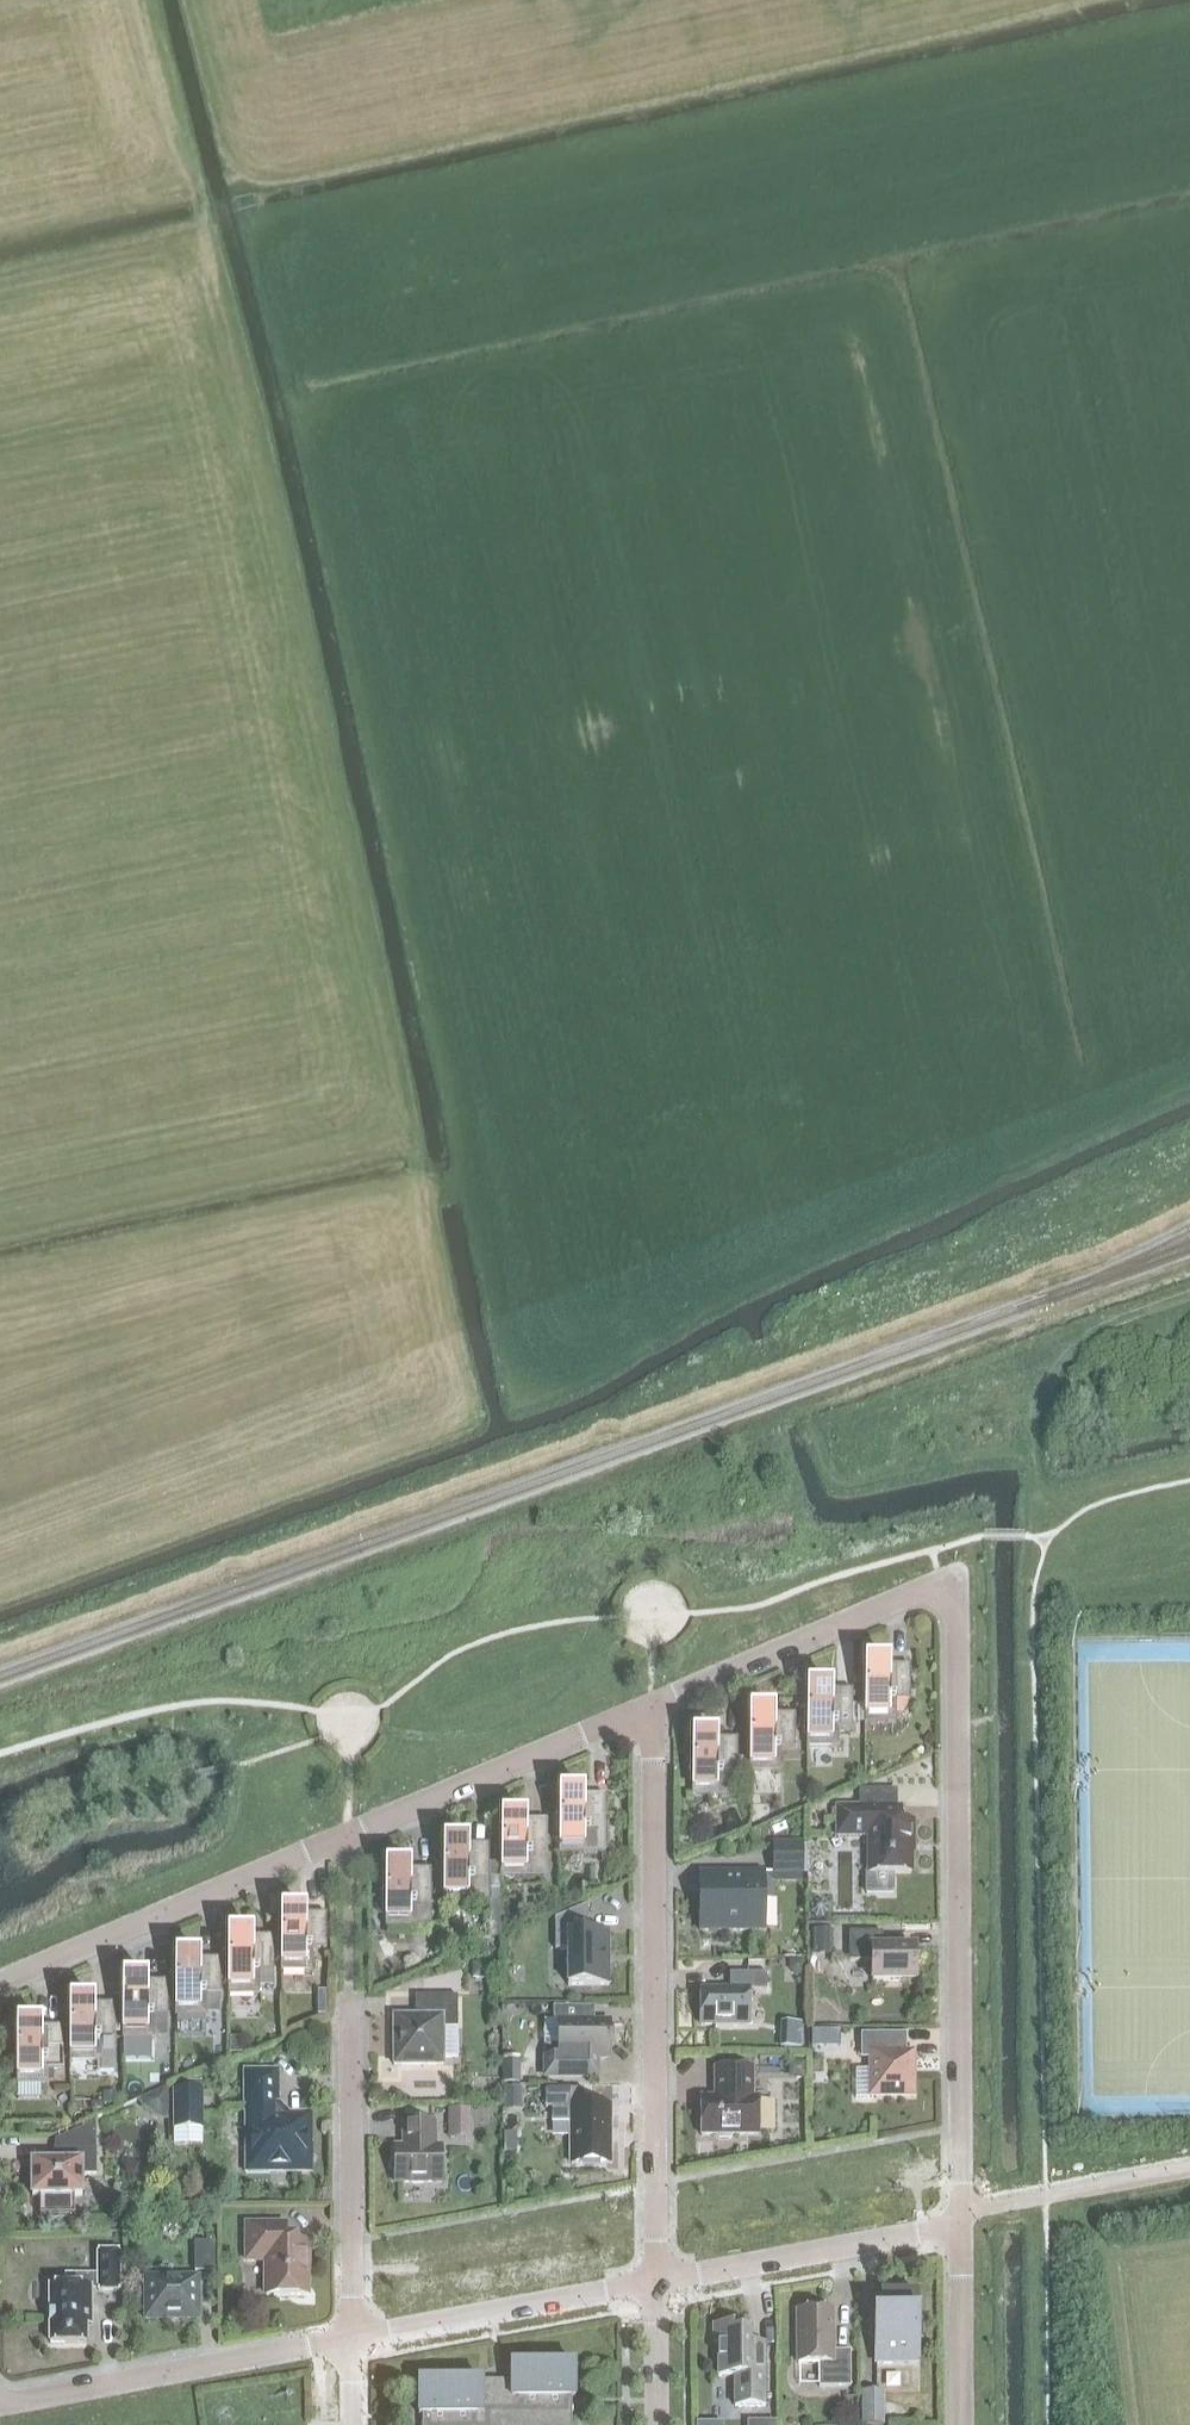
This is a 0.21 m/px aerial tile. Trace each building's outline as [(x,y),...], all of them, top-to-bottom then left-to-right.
[(863,1666),(863,1724),(895,1724),(895,1715),(901,1715),(906,1701),(910,1701),(909,1666),(863,1666)] [(852,1725),(852,1690),(805,1690),(806,1748),(838,1748),(837,1725),(852,1725)] [(794,1750),(794,1714),(748,1715),(748,1773),(780,1773),(780,1750),(794,1750)] [(737,1797),(737,1739),(691,1739),(691,1797),(737,1797)] [(604,1854),(604,1796),(558,1796),(558,1854),(604,1854)] [(909,1843),(913,1843),(913,1822),(901,1822),(901,1807),(837,1807),(837,1837),(870,1837),(870,1873),(866,1873),(866,1894),(892,1894),(892,1874),(909,1874),(909,1843)] [(546,1878),(546,1820),(500,1820),(500,1879),(546,1878)] [(771,1843),(771,1874),(803,1874),(802,1843),(771,1843)] [(489,1903),(488,1845),(442,1845),(442,1903),(489,1903)] [(431,1928),(430,1870),(384,1870),(384,1928),(431,1928)] [(763,1931),(763,1874),(706,1874),(706,1896),(699,1896),(699,1931),(763,1931)] [(815,1902),(810,1907),(810,1914),(816,1919),(823,1919),(828,1913),(828,1906),(822,1901),(815,1902)] [(588,1933),(587,1905),(554,1919),(554,1950),(567,1950),(567,1986),(608,1986),(608,1933),(588,1933)] [(326,1949),(326,1914),(280,1914),(280,1972),(312,1972),(312,1949),(326,1949)] [(814,1954),(833,1954),(833,1930),(813,1930),(814,1954)] [(882,1950),(882,1933),(848,1933),(848,1962),(871,1962),(872,1981),(914,1981),(914,1967),(919,1964),(919,1955),(914,1952),(914,1949),(882,1950)] [(273,1986),(273,1972),(273,1936),(227,1937),(227,1995),(259,1995),(259,1986),(273,1986)] [(174,1956),(174,2017),(206,2017),(206,2015),(206,1994),(219,1994),(221,1994),(220,1959),(204,1959),(200,1959),(200,1956),(174,1956)] [(796,1977),(805,1976),(805,1961),(789,1961),(789,1969),(796,1977)] [(472,1979),(488,1979),(488,1964),(472,1964),(472,1979)] [(766,1991),(766,1973),(729,1974),(729,1990),(699,1990),(700,2025),(748,2025),(748,1991),(766,1991)] [(168,2017),(168,1982),(121,1982),(122,2040),(153,2040),(153,2039),(153,2017),(167,2017),(168,2017)] [(206,1994),(206,2015),(220,2015),(219,1994),(206,1994)] [(457,2028),(457,1997),(421,1997),(421,2016),(393,2016),(393,2066),(443,2066),(442,2028),(457,2028)] [(115,2004),(68,2004),(69,2062),(101,2062),(101,2072),(115,2072),(115,2004)] [(593,2023),(593,2007),(553,2007),(553,2019),(558,2023),(558,2046),(544,2046),(545,2078),(591,2077),(591,2059),(609,2059),(609,2023),(593,2023)] [(153,2017),(153,2039),(167,2039),(167,2017),(153,2017)] [(62,2062),(62,2027),(16,2027),(16,2085),(48,2085),(48,2062),(62,2062)] [(855,2070),(855,2098),(871,2098),(871,2096),(912,2095),(912,2054),(902,2054),(902,2035),(861,2035),(861,2056),(871,2056),(871,2070),(855,2070)] [(503,2082),(521,2082),(520,2056),(503,2056),(503,2082)] [(805,2079),(805,2063),(789,2063),(789,2079),(805,2079)] [(752,2097),(752,2069),(716,2069),(716,2097),(700,2097),(700,2136),(714,2136),(718,2140),(728,2140),(732,2136),(757,2136),(757,2097),(752,2097)] [(275,2107),(274,2074),(243,2074),(243,2109),(248,2109),(248,2149),(245,2149),(245,2173),(269,2173),(269,2170),(308,2170),(308,2162),(312,2158),(308,2154),(307,2117),(285,2117),(285,2115),(277,2107),(275,2107)] [(201,2083),(184,2083),(184,2090),(174,2090),(173,2130),(203,2131),(203,2091),(200,2091),(201,2083)] [(161,2118),(168,2118),(169,2087),(141,2100),(144,2106),(161,2118)] [(522,2088),(504,2088),(504,2109),(522,2109),(522,2088)] [(583,2107),(583,2090),(545,2090),(545,2108),(551,2108),(551,2123),(570,2123),(570,2164),(609,2164),(609,2107),(583,2107)] [(117,2105),(117,2093),(103,2093),(103,2105),(117,2105)] [(448,2110),(448,2140),(470,2139),(469,2109),(448,2110)] [(434,2147),(433,2123),(403,2123),(403,2147),(393,2147),(394,2183),(441,2183),(441,2147),(434,2147)] [(72,2133),(73,2149),(95,2148),(95,2133),(72,2133)] [(95,2175),(95,2148),(73,2149),(59,2149),(60,2163),(31,2163),(31,2197),(39,2197),(39,2216),(74,2216),(74,2196),(81,2196),(81,2175),(95,2175)] [(285,2242),(285,2225),(246,2225),(246,2261),(265,2261),(265,2296),(273,2296),(273,2297),(306,2296),(306,2261),(308,2260),(308,2242),(285,2242)] [(214,2272),(214,2243),(194,2243),(194,2272),(214,2272)] [(120,2292),(120,2249),(96,2249),(96,2275),(64,2275),(64,2288),(49,2288),(49,2344),(86,2343),(86,2312),(90,2312),(90,2293),(120,2292)] [(197,2318),(197,2278),(145,2278),(145,2319),(197,2318)] [(916,2321),(916,2295),(881,2295),(881,2314),(875,2314),(875,2363),(917,2363),(916,2338),(920,2338),(920,2321),(916,2321)] [(832,2351),(832,2311),(797,2311),(797,2364),(818,2364),(818,2387),(850,2387),(850,2351),(832,2351)] [(750,2346),(749,2326),(712,2327),(712,2343),(717,2343),(717,2377),(734,2377),(734,2407),(764,2407),(764,2346),(750,2346)] [(574,2365),(510,2365),(510,2384),(482,2384),(482,2381),(417,2382),(418,2415),(421,2415),(421,2424),(571,2424),(571,2399),(574,2398),(574,2365)] [(861,2392),(861,2424),(883,2424),(883,2392),(861,2392)]
